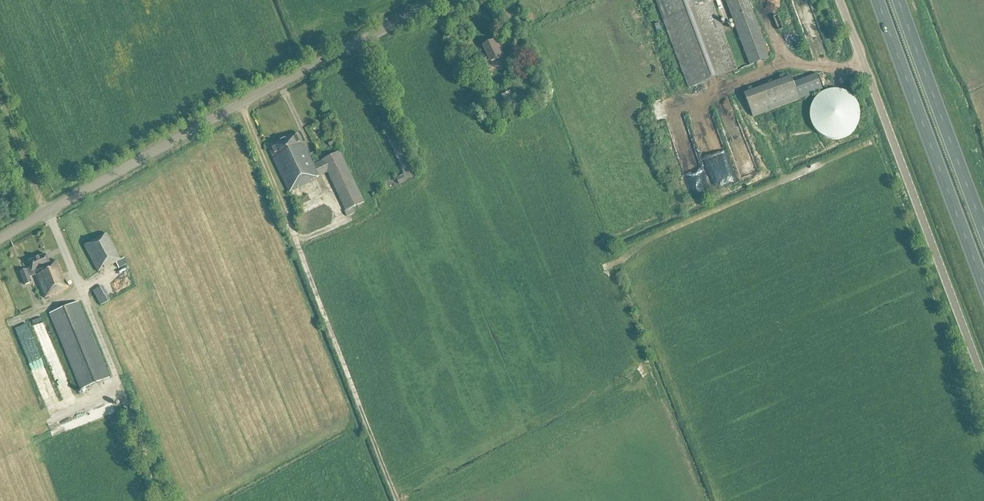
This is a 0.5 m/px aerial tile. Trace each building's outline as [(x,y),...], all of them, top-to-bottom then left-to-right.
[(737,71),(710,0),(656,0),(663,21),(664,21),(689,89),(737,71)] [(750,66),(770,59),(749,0),(726,0),(750,66)] [(497,45),(495,42),(484,47),(488,55),(480,59),(483,64),(491,61),(492,63),(505,57),(502,51),(508,48),(505,41),(497,45)] [(514,62),(520,60),(514,49),(510,51),(509,52),(512,58),(514,62)] [(493,75),(490,68),(481,73),(484,79),(493,75)] [(792,77),(745,94),(753,117),(800,100),(823,91),(817,74),(794,83),(792,77)] [(844,91),(839,90),(835,90),(830,90),(826,91),(822,93),(819,96),(815,99),(813,102),(811,106),(810,111),(810,115),(810,119),(811,124),(813,128),(815,131),(819,134),(822,137),(826,139),(830,140),(835,140),(839,140),(844,139),(848,137),(851,134),(854,131),(857,128),(859,124),(860,119),(860,115),(860,111),(859,106),(857,102),(854,99),(851,96),(848,93),(844,91)] [(313,166),(298,134),(268,148),(290,193),(312,183),(311,181),(327,173),(346,212),(364,203),(340,152),(322,161),(322,162),(313,166)] [(711,191),(704,171),(686,177),(693,197),(711,191)] [(303,220),(297,223),(302,232),(308,230),(303,220)] [(120,261),(106,235),(84,247),(98,273),(115,263),(118,269),(127,264),(124,259),(120,261)] [(49,264),(45,255),(27,263),(30,269),(19,273),(25,286),(32,283),(29,278),(35,275),(46,299),(69,288),(57,261),(49,264)] [(100,306),(111,301),(104,285),(93,290),(100,306)] [(80,390),(109,379),(78,303),(49,314),(80,390)] [(28,323),(16,328),(32,370),(44,365),(28,323)]
